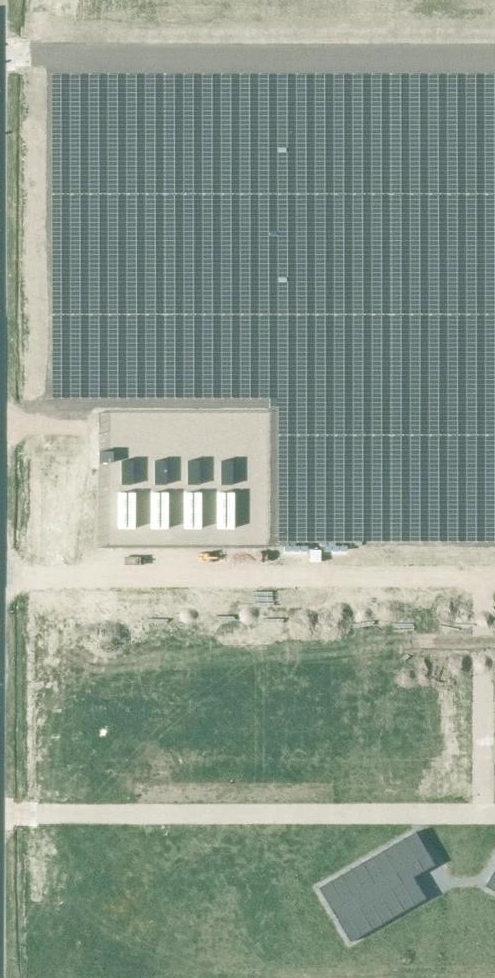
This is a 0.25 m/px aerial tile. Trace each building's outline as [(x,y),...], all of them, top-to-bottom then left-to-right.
[(415,832),(317,888),(349,942),(425,898),(413,877),(434,865),(415,832)] [(484,886),(494,892),(494,867),(484,886)]
